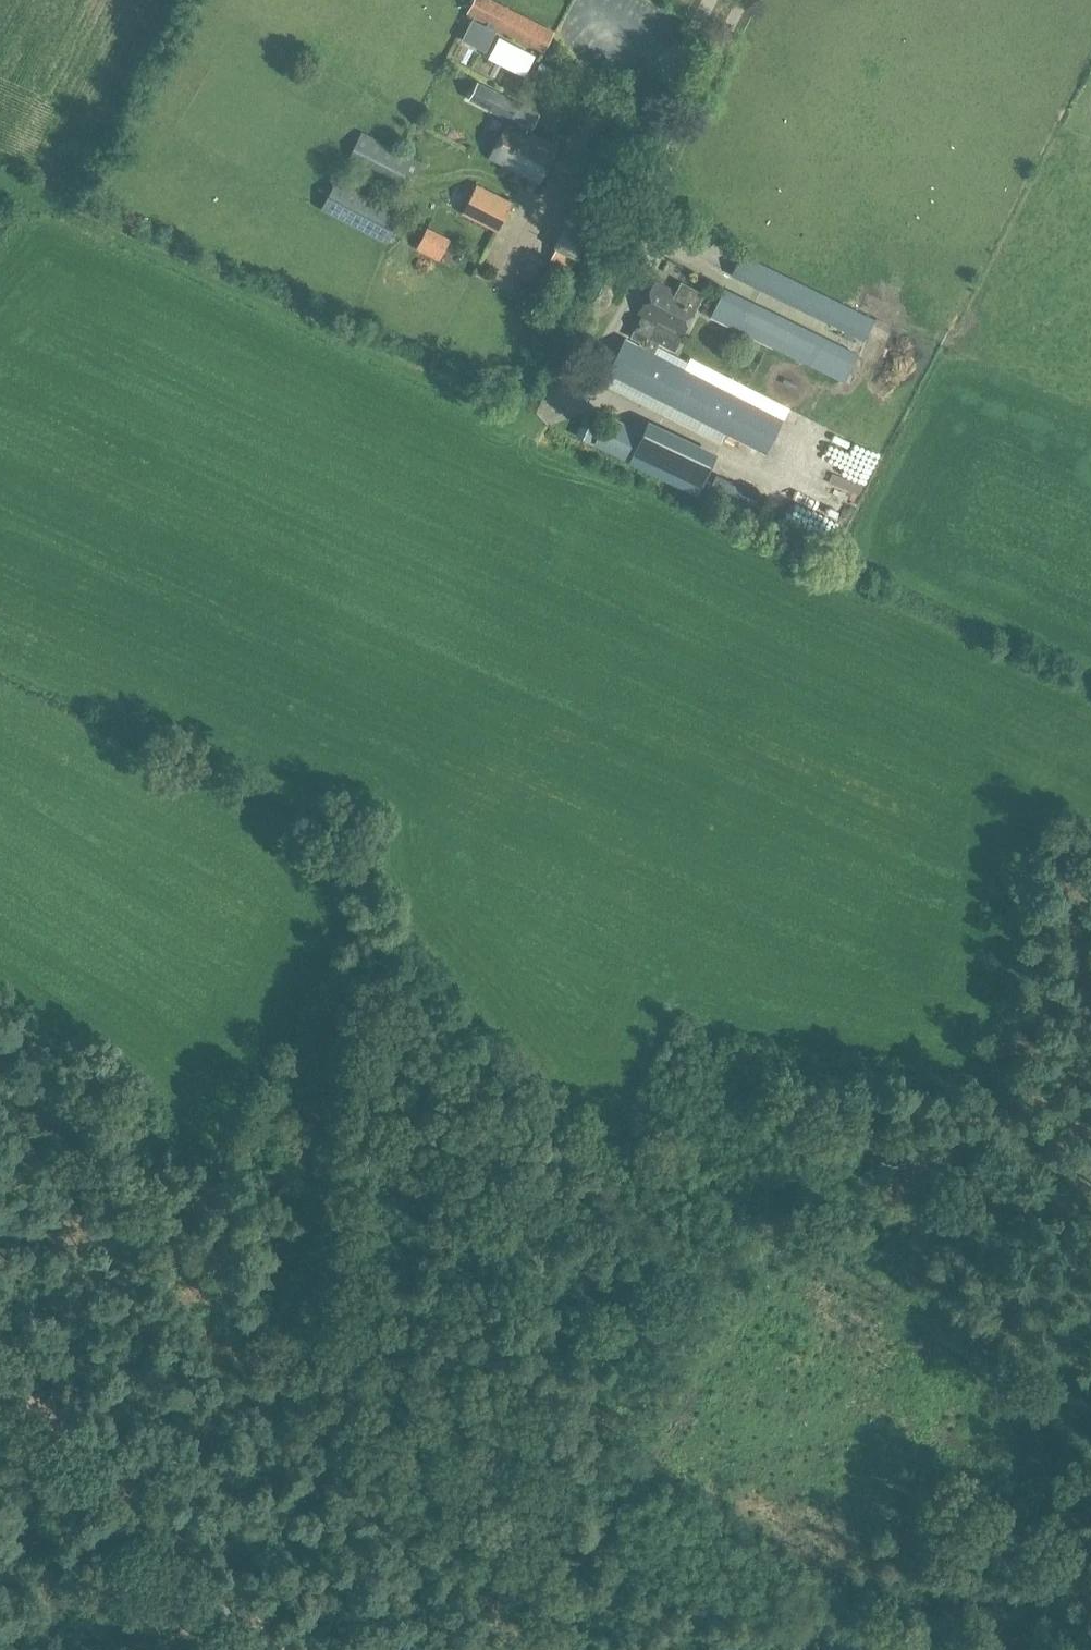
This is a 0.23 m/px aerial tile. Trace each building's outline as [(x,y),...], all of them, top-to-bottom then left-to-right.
[(469,12),(545,50),(555,30),(495,0),(475,0),(469,12)] [(498,31),(474,19),(463,40),(487,52),(498,31)] [(500,36),(489,57),(525,76),(536,55),(500,36)] [(479,82),(471,98),(490,108),(491,106),(502,111),(501,113),(510,118),(491,156),(540,181),(558,146),(530,132),(541,110),(520,99),(520,100),(499,90),(498,92),(479,82)] [(423,161),(364,131),(351,157),(410,187),(423,161)] [(322,210),(387,243),(403,214),(337,181),(322,210)] [(514,201),(477,181),(462,211),(499,231),(514,201)] [(576,211),(559,245),(552,258),(572,268),(595,221),(576,211)] [(441,261),(452,239),(427,227),(417,249),(441,261)] [(742,253),(732,275),(865,340),(876,318),(742,253)] [(682,282),(678,290),(656,279),(639,313),(684,335),(705,294),(682,282)] [(859,353),(752,301),(744,318),(814,353),(809,362),(845,380),(859,353)] [(634,330),(630,337),(647,346),(650,339),(676,352),(683,337),(641,315),(634,330)] [(626,339),(609,372),(718,428),(734,394),(644,348),(626,339)] [(784,420),(734,394),(718,428),(767,453),(784,420)] [(590,443),(600,419),(587,413),(576,436),(590,443)] [(631,461),(644,432),(608,414),(595,445),(631,461)] [(654,423),(636,463),(704,494),(723,454),(654,423)] [(838,514),(848,520),(856,506),(845,500),(838,514)]
